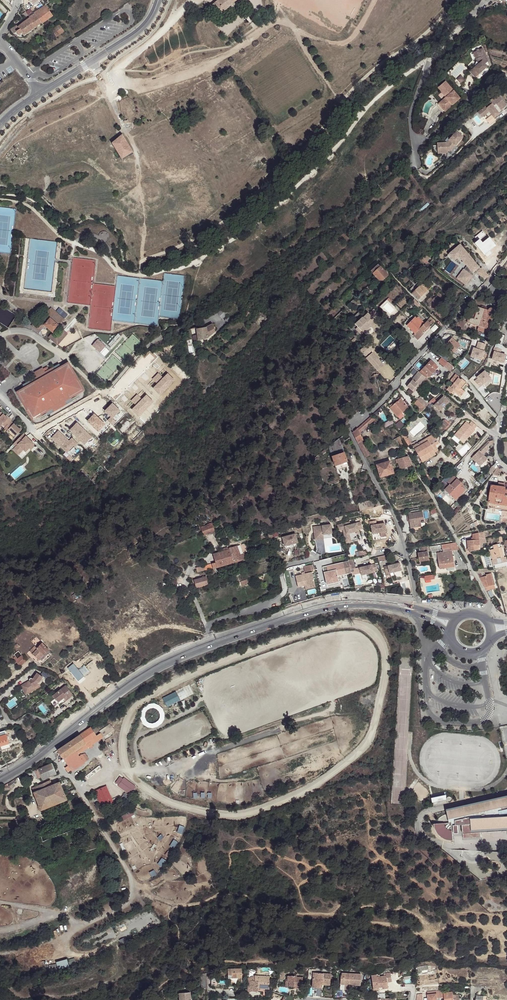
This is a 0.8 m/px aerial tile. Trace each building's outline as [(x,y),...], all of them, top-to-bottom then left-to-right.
[(236,1),(237,0),(219,0),(212,6),(219,14),(226,9),(228,7),(230,8),(231,10),(235,7),(235,6),(238,4),(236,1)] [(14,34),(17,32),(19,35),(22,33),(24,36),(36,27),(41,23),(42,23),(53,16),(52,15),(47,7),(37,14),(36,13),(28,18),(29,19),(19,26),(18,25),(10,29),(14,34)] [(51,30),(56,37),(64,32),(59,25),(51,30)] [(476,59),(477,62),(480,63),(474,68),(470,71),(475,77),(487,67),(485,64),(488,62),(482,49),(476,51),(478,58),(476,59)] [(438,104),(445,112),(460,98),(445,81),(438,88),(441,93),(443,91),(447,96),(445,97),(438,104)] [(479,112),(483,117),(486,115),(488,117),(491,114),(494,118),(499,113),(501,112),(501,111),(502,111),(501,110),(506,105),(500,97),(496,100),(494,97),(489,102),(491,105),(487,108),(485,106),(479,112)] [(438,104),(436,105),(443,113),(445,112),(438,104)] [(433,146),(433,153),(437,152),(438,154),(448,153),(448,151),(447,148),(450,148),(453,144),(456,146),(463,137),(456,131),(447,142),(437,143),(437,146),(433,146)] [(112,143),(122,159),(133,152),(122,135),(112,143)] [(463,261),(472,273),(475,270),(477,273),(481,278),(487,274),(482,268),(481,269),(460,245),(449,254),(454,259),(458,255),(460,253),(466,259),(463,261)] [(419,259),(426,265),(428,262),(427,261),(422,256),(419,259)] [(370,271),(373,273),(380,266),(378,264),(370,271)] [(378,280),(380,282),(388,275),(380,266),(373,273),(373,274),(371,276),(374,279),(375,278),(378,280)] [(461,277),(466,271),(463,269),(457,278),(466,285),(468,282),(461,277)] [(466,271),(461,277),(468,282),(472,276),(466,271)] [(412,294),(418,300),(427,291),(432,286),(426,280),(412,294)] [(418,300),(420,303),(430,293),(427,291),(418,300)] [(428,304),(433,309),(441,301),(436,296),(432,299),(430,297),(426,301),(429,303),(428,304)] [(217,313),(222,319),(227,315),(228,314),(224,310),(226,309),(224,307),(217,313)] [(488,310),(478,307),(474,319),(468,317),(467,322),(478,326),(477,330),(485,333),(488,324),(486,323),(489,314),(491,314),(492,314),(493,313),(493,312),(494,311),(493,310),(493,309),(491,308),(489,309),(488,309),(488,310)] [(49,310),(63,322),(65,320),(51,308),(49,310)] [(42,318),(40,321),(46,326),(53,332),(53,333),(54,332),(59,326),(62,323),(63,322),(49,310),(42,318)] [(371,313),(378,321),(381,318),(374,310),(371,313)] [(362,331),(364,333),(371,327),(362,317),(355,324),(358,327),(361,331),(362,331)] [(414,336),(417,340),(423,334),(422,333),(426,329),(427,331),(429,328),(428,327),(433,322),(434,324),(436,322),(432,317),(430,319),(432,321),(430,323),(428,321),(425,323),(422,321),(418,317),(416,318),(415,317),(407,326),(415,333),(416,335),(414,336)] [(40,332),(46,326),(40,321),(38,319),(33,326),(40,332)] [(197,335),(198,340),(208,338),(215,332),(212,324),(206,328),(196,329),(197,335)] [(53,332),(49,337),(58,345),(68,334),(63,329),(57,336),(54,332),(53,333),(53,332)] [(499,334),(496,343),(501,345),(505,336),(499,334)] [(453,353),(460,346),(451,338),(445,346),(453,353)] [(368,343),(360,350),(365,356),(373,349),(368,343)] [(450,372),(454,367),(442,357),(438,362),(450,372)] [(431,360),(420,372),(425,377),(427,378),(438,367),(431,360)] [(35,374),(31,376),(33,379),(27,382),(23,385),(25,389),(19,393),(33,417),(45,411),(47,414),(49,414),(71,402),(71,400),(70,397),(82,390),(68,365),(62,369),(59,364),(55,367),(49,370),(47,367),(43,369),(35,374)] [(407,387),(414,392),(423,380),(425,377),(418,372),(407,387)] [(455,393),(460,397),(465,391),(462,389),(467,383),(461,378),(461,379),(459,377),(455,374),(450,381),(454,383),(450,387),(449,386),(447,390),(451,393),(453,391),(455,393)] [(434,405),(439,411),(449,402),(448,402),(445,399),(443,396),(434,405)] [(399,397),(394,401),(396,403),(393,405),(392,404),(389,407),(390,408),(397,417),(408,408),(399,397)] [(420,413),(428,405),(419,398),(414,403),(419,408),(417,410),(420,413)] [(3,424),(5,427),(11,421),(12,420),(9,418),(8,419),(1,412),(0,413),(0,427),(3,424)] [(371,416),(357,429),(359,433),(374,419),(371,416)] [(439,424),(444,429),(445,429),(446,430),(448,428),(448,426),(447,425),(449,423),(446,420),(445,420),(444,420),(439,424)] [(8,429),(16,436),(21,430),(11,421),(5,427),(4,428),(6,431),(7,431),(8,429)] [(474,429),(477,426),(472,422),(469,425),(466,422),(454,435),(462,442),(468,436),(469,437),(475,430),(474,429)] [(7,431),(14,438),(16,436),(8,429),(7,431)] [(357,429),(352,433),(358,443),(362,441),(363,440),(359,433),(357,429)] [(24,450),(26,452),(29,448),(33,444),(23,434),(13,444),(15,447),(14,448),(19,452),(23,449),(24,450)] [(431,448),(435,445),(439,443),(434,434),(422,441),(424,443),(419,446),(418,443),(413,446),(419,457),(427,453),(430,458),(435,454),(434,452),(435,452),(434,449),(433,450),(431,448)] [(328,447),(335,465),(347,461),(339,439),(328,447)] [(358,443),(365,458),(369,455),(362,441),(358,443)] [(488,441),(471,458),(480,466),(487,459),(483,455),(484,453),(483,453),(489,447),(488,447),(491,443),(488,441)] [(427,453),(419,457),(422,462),(430,458),(427,453)] [(411,466),(408,456),(395,460),(396,463),(398,463),(400,469),(411,466)] [(487,460),(480,467),(482,469),(489,462),(487,460)] [(377,465),(380,477),(393,473),(390,461),(377,465)] [(496,469),(497,467),(495,463),(488,472),(491,474),(496,469)] [(467,488),(454,476),(447,482),(450,485),(444,490),(456,502),(458,500),(455,498),(461,492),(462,493),(467,488)] [(505,490),(505,488),(504,487),(499,487),(492,486),(488,508),(506,511),(506,490),(505,490)] [(433,492),(436,495),(442,490),(438,487),(433,492)] [(455,498),(458,500),(468,490),(467,488),(462,493),(461,492),(455,498)] [(358,504),(360,511),(380,506),(378,498),(358,504)] [(422,512),(408,514),(410,528),(421,526),(420,520),(423,520),(422,512)] [(371,525),(372,534),(386,532),(384,523),(376,524),(376,520),(369,521),(369,526),(371,525)] [(338,525),(340,530),(342,529),(346,543),(351,542),(348,533),(356,531),(357,534),(359,533),(358,529),(362,528),(360,522),(350,525),(349,522),(338,525)] [(212,524),(201,528),(204,535),(215,532),(212,524)] [(313,527),(315,540),(332,538),(331,525),(313,527)] [(348,533),(351,542),(358,540),(357,534),(356,531),(348,533)] [(468,551),(480,550),(480,548),(483,547),(482,543),(487,543),(484,532),(475,534),(475,540),(473,540),(467,541),(468,551)] [(282,537),(284,546),(298,543),(296,534),(282,537)] [(459,550),(455,543),(442,545),(442,549),(451,548),(451,551),(459,550)] [(490,550),(493,560),(504,557),(501,547),(499,548),(498,544),(493,545),(494,549),(490,550)] [(196,568),(197,572),(213,568),(213,569),(245,559),(243,553),(240,554),(237,546),(228,549),(227,547),(220,549),(221,552),(213,554),(215,563),(196,568)] [(417,553),(419,562),(429,560),(427,547),(420,548),(421,552),(417,553)] [(454,566),(451,551),(437,553),(440,569),(454,566)] [(345,574),(342,563),(326,566),(329,578),(345,574)] [(401,570),(399,563),(384,567),(386,576),(390,575),(389,573),(393,572),(401,570)] [(375,564),(359,568),(361,575),(373,572),(373,571),(377,570),(375,564)] [(295,576),(298,587),(304,586),(305,589),(315,587),(312,572),(305,574),(305,572),(301,573),(302,575),(295,576)] [(486,587),(494,585),(491,573),(486,575),(487,576),(482,577),(481,573),(477,573),(485,587),(486,587)] [(206,577),(194,580),(196,587),(208,584),(206,577)] [(30,651),(39,660),(49,650),(42,643),(37,648),(35,646),(30,651)] [(93,652),(84,658),(88,663),(92,660),(97,656),(93,652)] [(13,658),(19,666),(26,660),(22,655),(17,659),(15,657),(13,658)] [(24,686),(22,688),(26,695),(30,692),(29,690),(39,684),(39,683),(43,677),(37,673),(32,679),(31,678),(30,678),(29,679),(29,681),(23,684),(24,686)] [(65,685),(53,695),(58,702),(64,698),(65,700),(73,695),(65,685)] [(162,698),(166,707),(193,694),(189,685),(162,698)] [(96,736),(99,740),(111,732),(112,732),(115,730),(112,726),(110,728),(108,725),(99,732),(100,733),(96,736)] [(84,762),(86,761),(82,755),(79,757),(78,754),(99,740),(96,736),(91,728),(58,750),(70,768),(72,771),(85,763),(84,762)] [(9,744),(5,731),(0,732),(0,746),(9,744)] [(56,774),(52,763),(35,770),(39,778),(42,777),(43,779),(56,774)] [(114,784),(130,795),(136,787),(120,776),(114,784)] [(34,793),(52,785),(50,780),(32,788),(34,793)] [(64,794),(61,786),(59,782),(52,785),(34,793),(41,810),(66,800),(65,798),(64,794)] [(114,803),(106,786),(95,791),(102,808),(114,803)] [(125,793),(122,798),(127,802),(131,797),(125,793)] [(447,810),(449,823),(434,824),(435,828),(435,830),(438,834),(439,835),(441,837),(442,838),(446,840),(449,840),(452,841),(453,841),(452,825),(454,825),(458,825),(462,825),(463,838),(481,837),(481,832),(506,831),(506,796),(447,810)] [(132,810),(116,819),(118,823),(134,814),(132,810)] [(58,970),(69,967),(67,960),(56,963),(58,970)] [(242,974),(241,968),(228,969),(228,978),(241,978),(241,981),(245,981),(245,974),(242,974)] [(331,974),(313,973),(313,979),(315,979),(315,987),(314,987),(313,996),(321,996),(322,983),(330,984),(331,974)] [(360,985),(361,974),(342,973),(341,976),(340,989),(342,989),(342,998),(348,998),(349,985),(360,985)] [(376,975),(371,975),(373,990),(378,989),(378,988),(383,987),(383,985),(387,985),(387,982),(391,981),(390,973),(386,974),(386,976),(384,976),(377,977),(376,975)] [(258,988),(269,989),(270,977),(255,976),(254,981),(251,981),(250,991),(258,992),(258,988)] [(302,987),(303,978),(297,977),(294,977),(294,976),(291,976),(288,976),(288,979),(286,979),(285,986),(302,987)] [(440,991),(441,998),(444,997),(444,999),(453,999),(453,995),(452,989),(440,991)] [(190,992),(188,993),(188,991),(185,991),(185,993),(179,993),(180,999),(191,999),(190,992)] [(441,998),(440,991),(427,992),(428,999),(437,999),(437,998),(441,998)]
